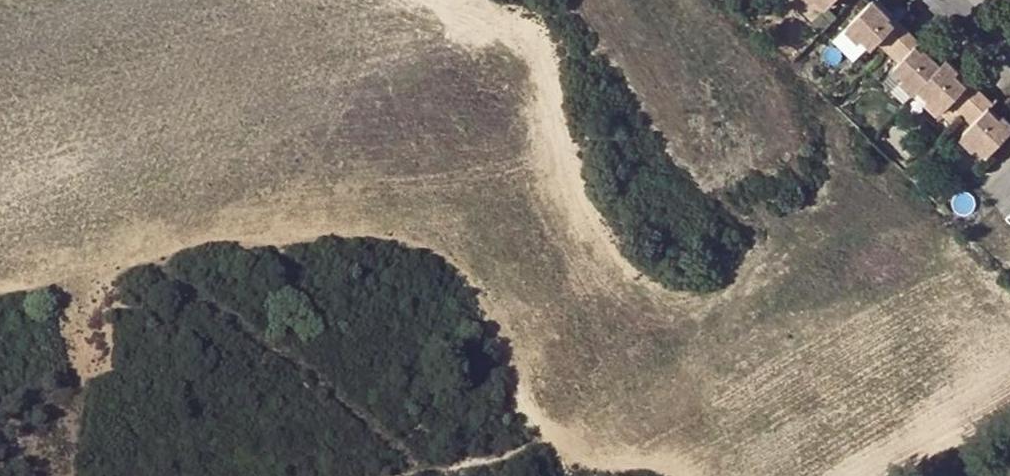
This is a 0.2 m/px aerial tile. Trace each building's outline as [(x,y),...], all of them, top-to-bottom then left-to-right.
[(817,12),(829,0),(804,0),(817,12)] [(862,5),(837,31),(863,54),(868,49),(888,69),(882,74),(906,97),(909,93),(933,118),(941,108),(966,133),(956,145),(977,165),(1005,136),(982,114),(987,109),(960,85),(956,91),(932,68),(929,72),(910,52),(915,47),(890,23),(886,27),(862,5)]
